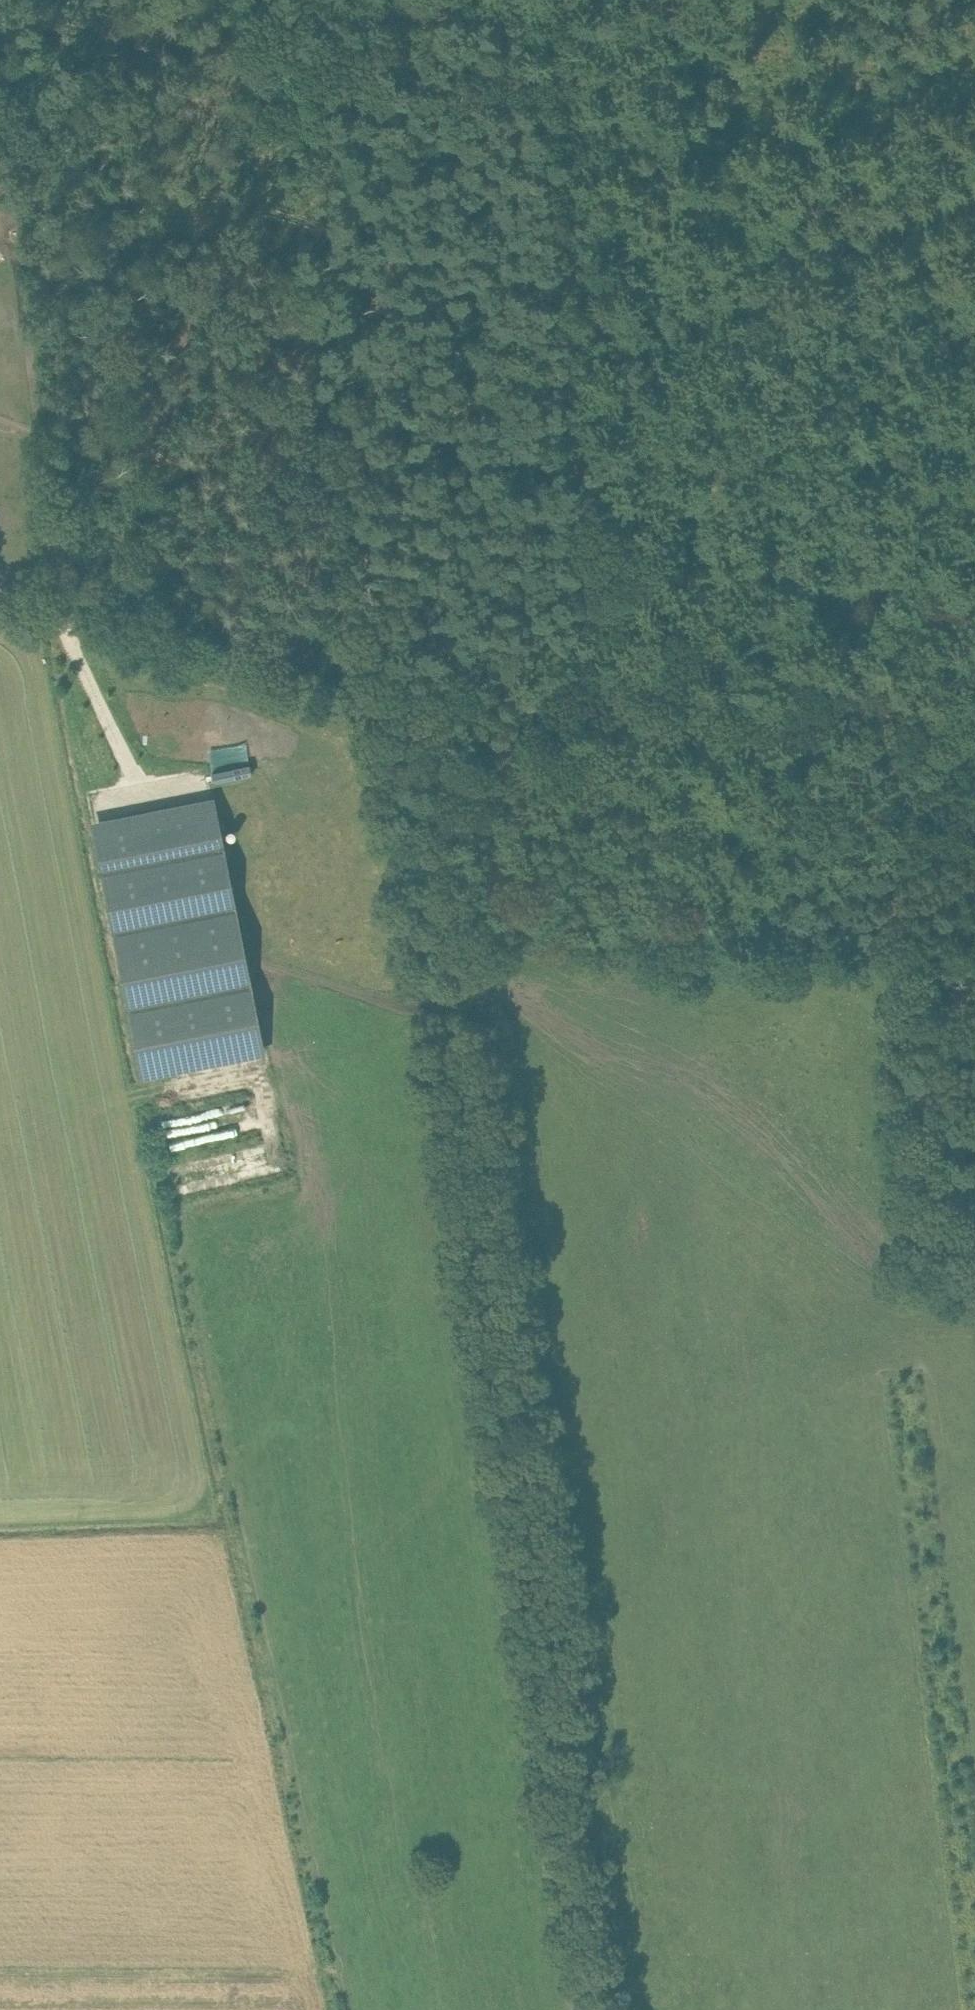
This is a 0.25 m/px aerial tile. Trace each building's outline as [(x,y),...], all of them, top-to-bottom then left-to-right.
[(215,797),(90,821),(141,1078),(266,1054),(215,797)]
